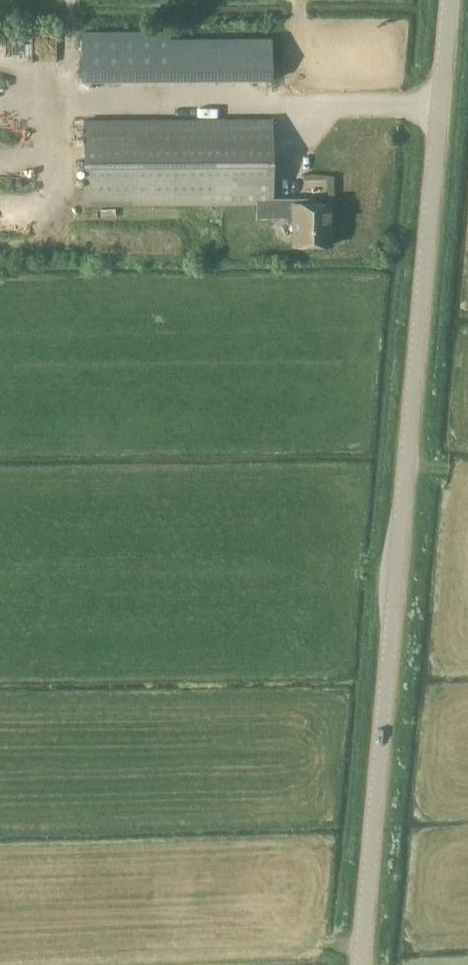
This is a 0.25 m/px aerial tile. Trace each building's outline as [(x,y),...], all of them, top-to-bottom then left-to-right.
[(84,77),(166,76),(166,31),(147,31),(108,31),(84,31),(84,77)] [(253,76),(269,76),(268,38),(253,38),(253,76)] [(304,199),(288,199),(288,203),(272,203),(272,119),(85,120),(85,205),(257,204),(257,217),(288,217),(288,222),(294,222),(294,245),(330,245),(330,203),(304,203),(304,199)]
